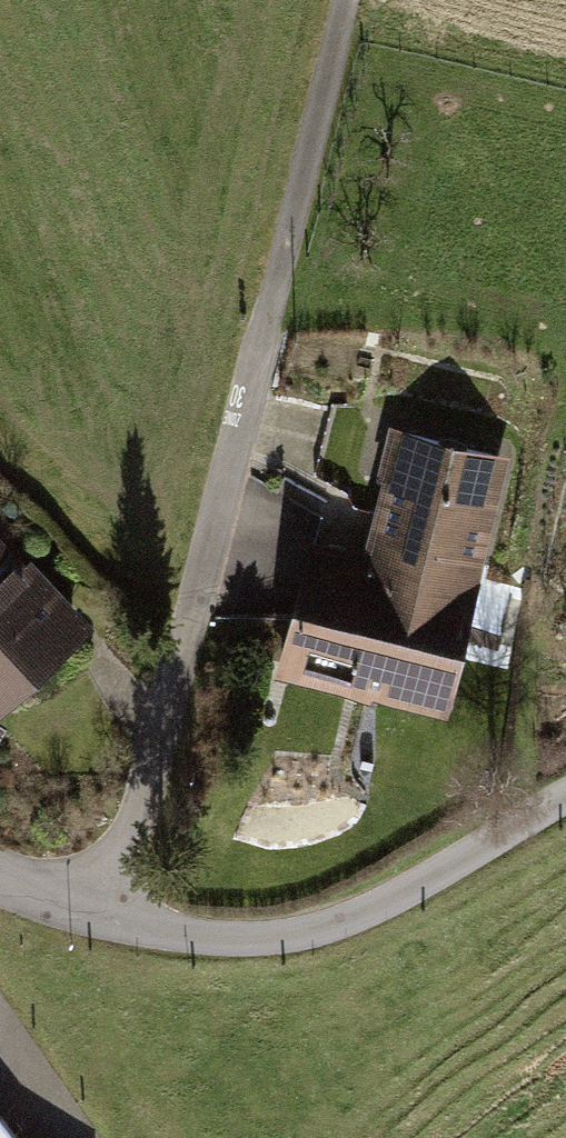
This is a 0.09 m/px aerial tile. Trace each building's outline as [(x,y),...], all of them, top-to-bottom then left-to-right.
[(319,541),(288,661),(450,702),(514,450),(406,422),(372,555),(319,541)] [(94,636),(0,535),(0,722),(94,636)] [(0,1120),(0,1137),(14,1137),(0,1120)]
